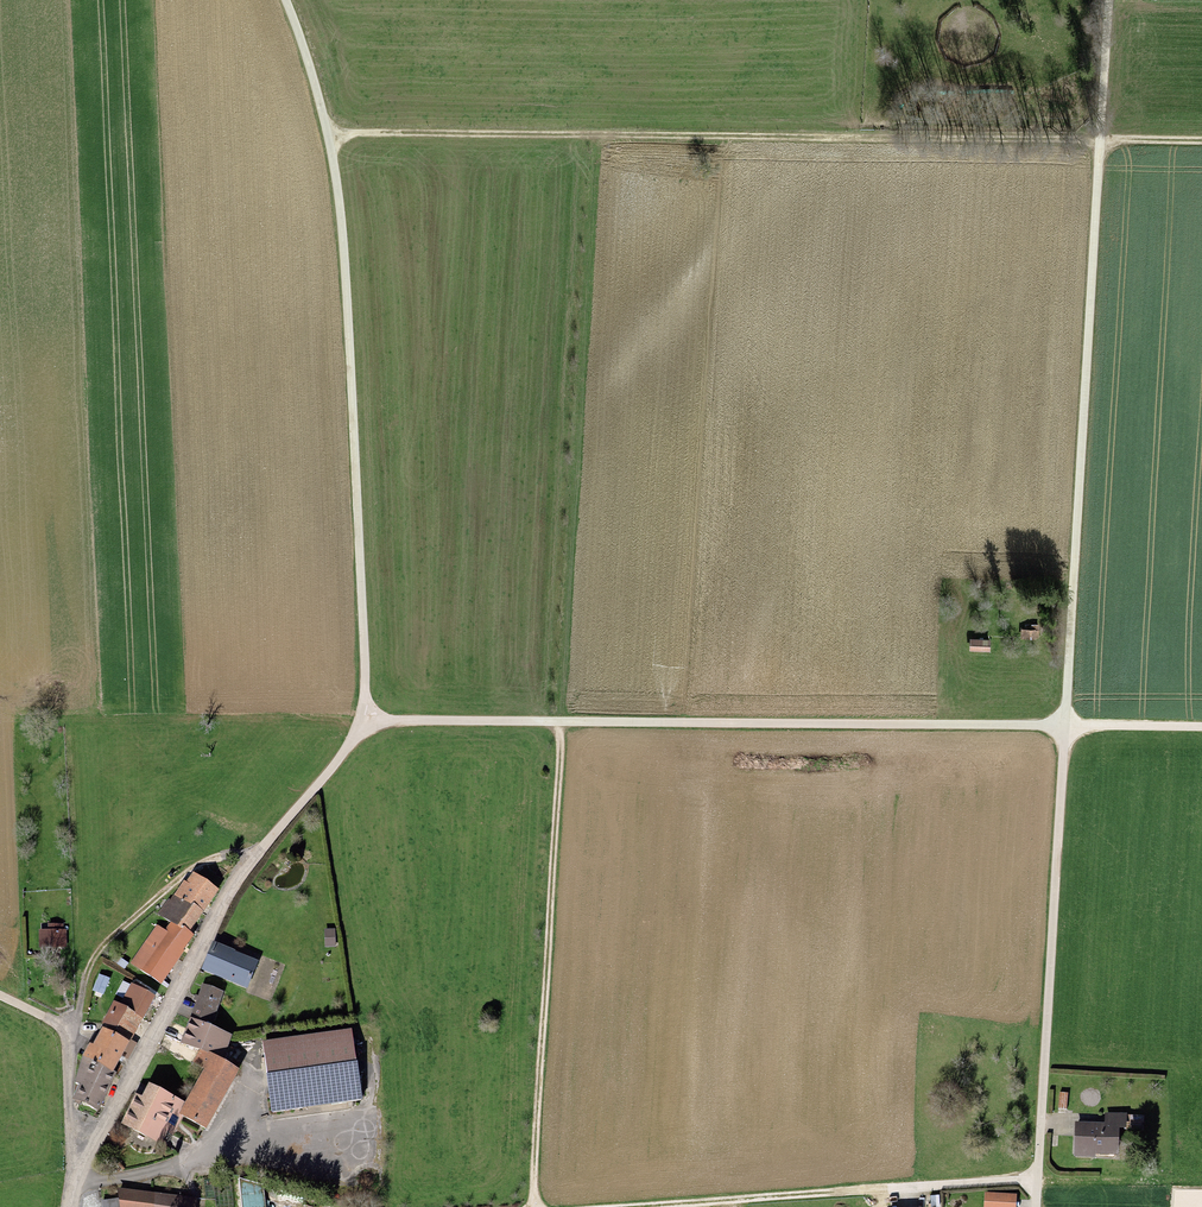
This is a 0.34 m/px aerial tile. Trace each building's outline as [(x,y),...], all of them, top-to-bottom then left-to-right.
[(1038,631),(1022,631),(1021,641),(1037,642),(1038,631)] [(992,643),(972,643),(972,654),(992,654),(992,643)] [(205,918),(218,899),(194,882),(188,891),(185,888),(177,899),(205,918)] [(205,918),(177,899),(174,897),(159,918),(174,928),(190,938),(205,918)] [(190,938),(174,928),(168,937),(160,932),(134,972),(159,987),(190,938)] [(255,967),(208,948),(199,968),(246,987),(255,967)] [(134,991),(147,998),(150,993),(137,986),(134,991)] [(202,987),(180,1040),(220,1056),(230,1032),(212,1025),(224,996),(202,987)] [(134,991),(121,1013),(143,1025),(156,1003),(147,998),(134,991)] [(143,1025),(121,1013),(116,1010),(104,1031),(131,1046),(143,1025)] [(347,1030),(262,1041),(271,1111),(356,1099),(347,1030)] [(97,1117),(127,1051),(101,1039),(95,1053),(90,1052),(78,1079),(82,1081),(77,1092),(84,1095),(79,1108),(97,1117)] [(202,1123),(234,1071),(200,1051),(194,1060),(205,1067),(180,1110),(202,1123)] [(125,1129),(161,1147),(180,1108),(152,1094),(146,1106),(138,1102),(125,1129)] [(1058,1094),(1058,1109),(1066,1110),(1067,1094),(1058,1094)] [(1105,1123),(1073,1122),(1072,1155),(1094,1155),(1094,1151),(1115,1152),(1116,1126),(1124,1126),(1125,1118),(1125,1115),(1105,1114),(1105,1123)] [(1142,1118),(1125,1118),(1124,1126),(1124,1129),(1142,1130),(1142,1118)] [(102,1188),(99,1206),(191,1206),(192,1201),(102,1188)]
